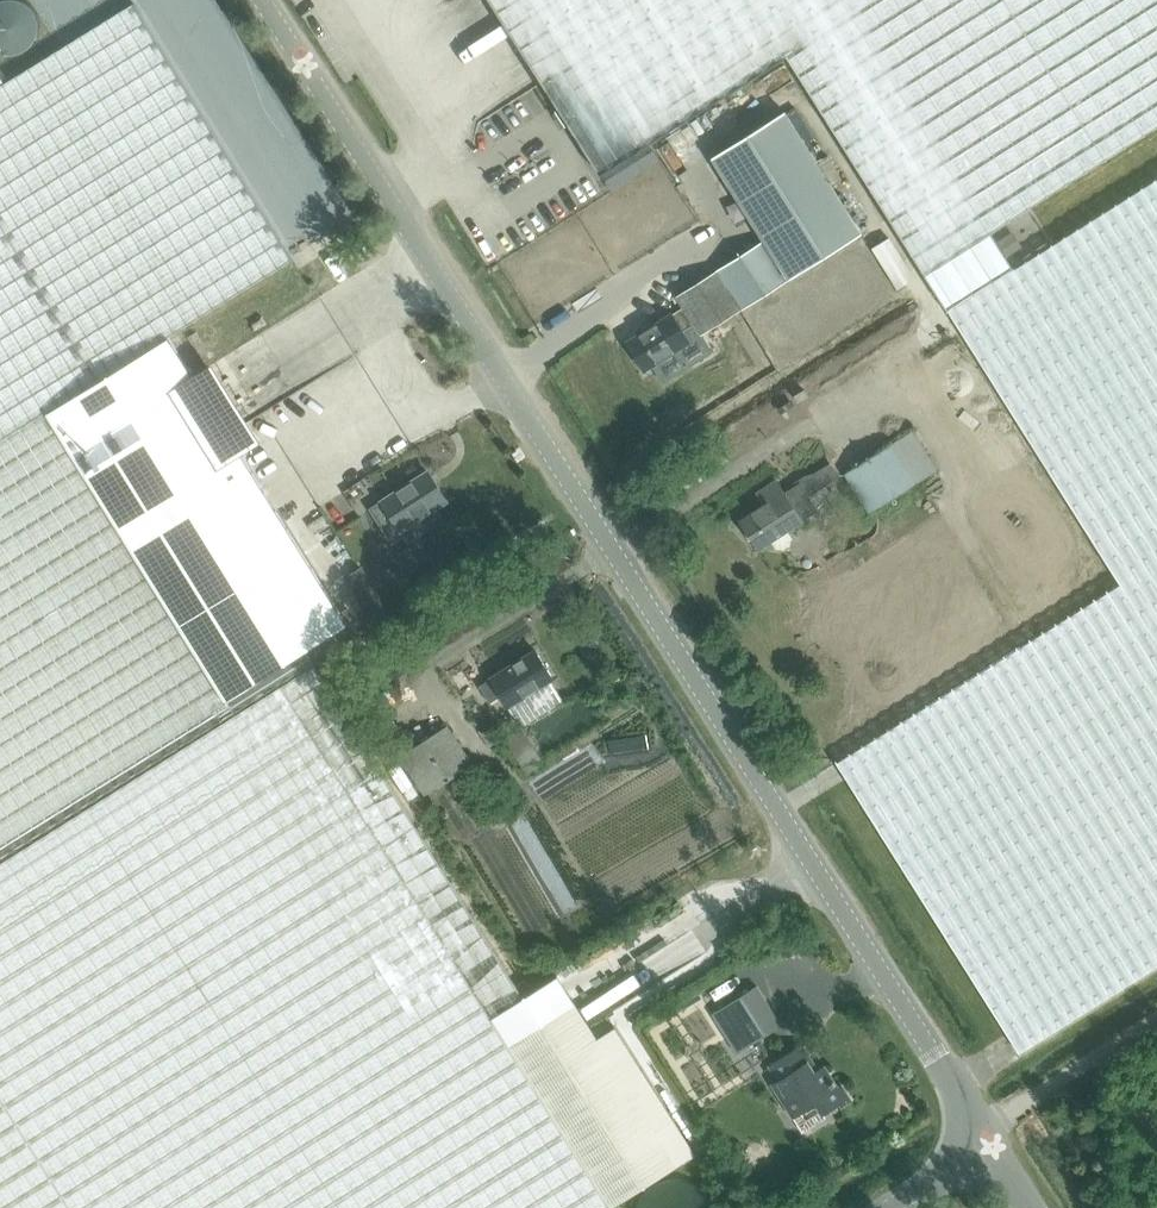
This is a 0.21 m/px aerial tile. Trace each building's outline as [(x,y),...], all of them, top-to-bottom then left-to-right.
[(41,24),(40,19),(39,14),(37,9),(33,5),(29,1),(27,0),(0,0),(0,48),(1,49),(6,51),(12,52),(18,51),(23,50),(29,47),(32,44),(36,40),(39,35),(40,30),(41,24)] [(601,174),(786,56),(924,274),(1156,127),(1156,0),(491,0),(601,174)] [(241,456),(256,446),(243,425),(228,435),(168,338),(293,260),(133,4),(0,87),(0,848),(228,706),(226,703),(347,627),(241,456)] [(787,114),(714,160),(766,242),(765,243),(789,282),(863,236),(787,114)] [(948,310),(1120,584),(836,762),(1019,1052),(1156,965),(1156,179),(948,310)] [(701,337),(789,282),(765,243),(678,298),(685,309),(673,316),(672,315),(627,343),(644,371),(689,343),(682,331),(694,324),(701,337)] [(927,404),(978,376),(967,355),(916,383),(927,404)] [(797,404),(808,398),(804,392),(793,398),(797,404)] [(892,445),(917,484),(939,471),(913,431),(892,445)] [(870,514),(917,484),(892,445),(845,475),(870,514)] [(953,504),(1016,603),(1033,592),(1044,609),(1105,571),(1031,454),(953,504)] [(436,508),(446,501),(426,470),(381,500),(382,501),(371,508),(393,542),(404,535),(408,541),(443,519),(436,508)] [(352,507),(369,496),(357,479),(340,490),(352,507)] [(787,531),(819,511),(802,483),(786,493),(778,482),(759,494),(766,506),(740,522),(758,550),(771,541),(776,549),(784,550),(790,546),(792,539),(787,531)] [(509,708),(554,680),(536,651),(491,680),(492,681),(480,688),(490,703),(501,696),(509,708)] [(673,1119),(614,1027),(596,1038),(574,1003),(540,1024),(334,697),(0,908),(0,1207),(612,1207),(611,1207),(677,1166),(655,1131),(673,1119)] [(426,795),(473,766),(448,727),(402,756),(426,795)] [(530,735),(512,743),(522,766),(541,757),(530,735)] [(781,1025),(753,980),(715,1004),(743,1048),(781,1025)] [(564,988),(545,1000),(553,1012),(572,1000),(564,988)] [(825,1118),(823,1114),(839,1104),(842,1108),(852,1101),(842,1085),(838,1088),(824,1067),(818,1071),(802,1045),(769,1066),(779,1080),(772,1084),(803,1132),(825,1118)]
